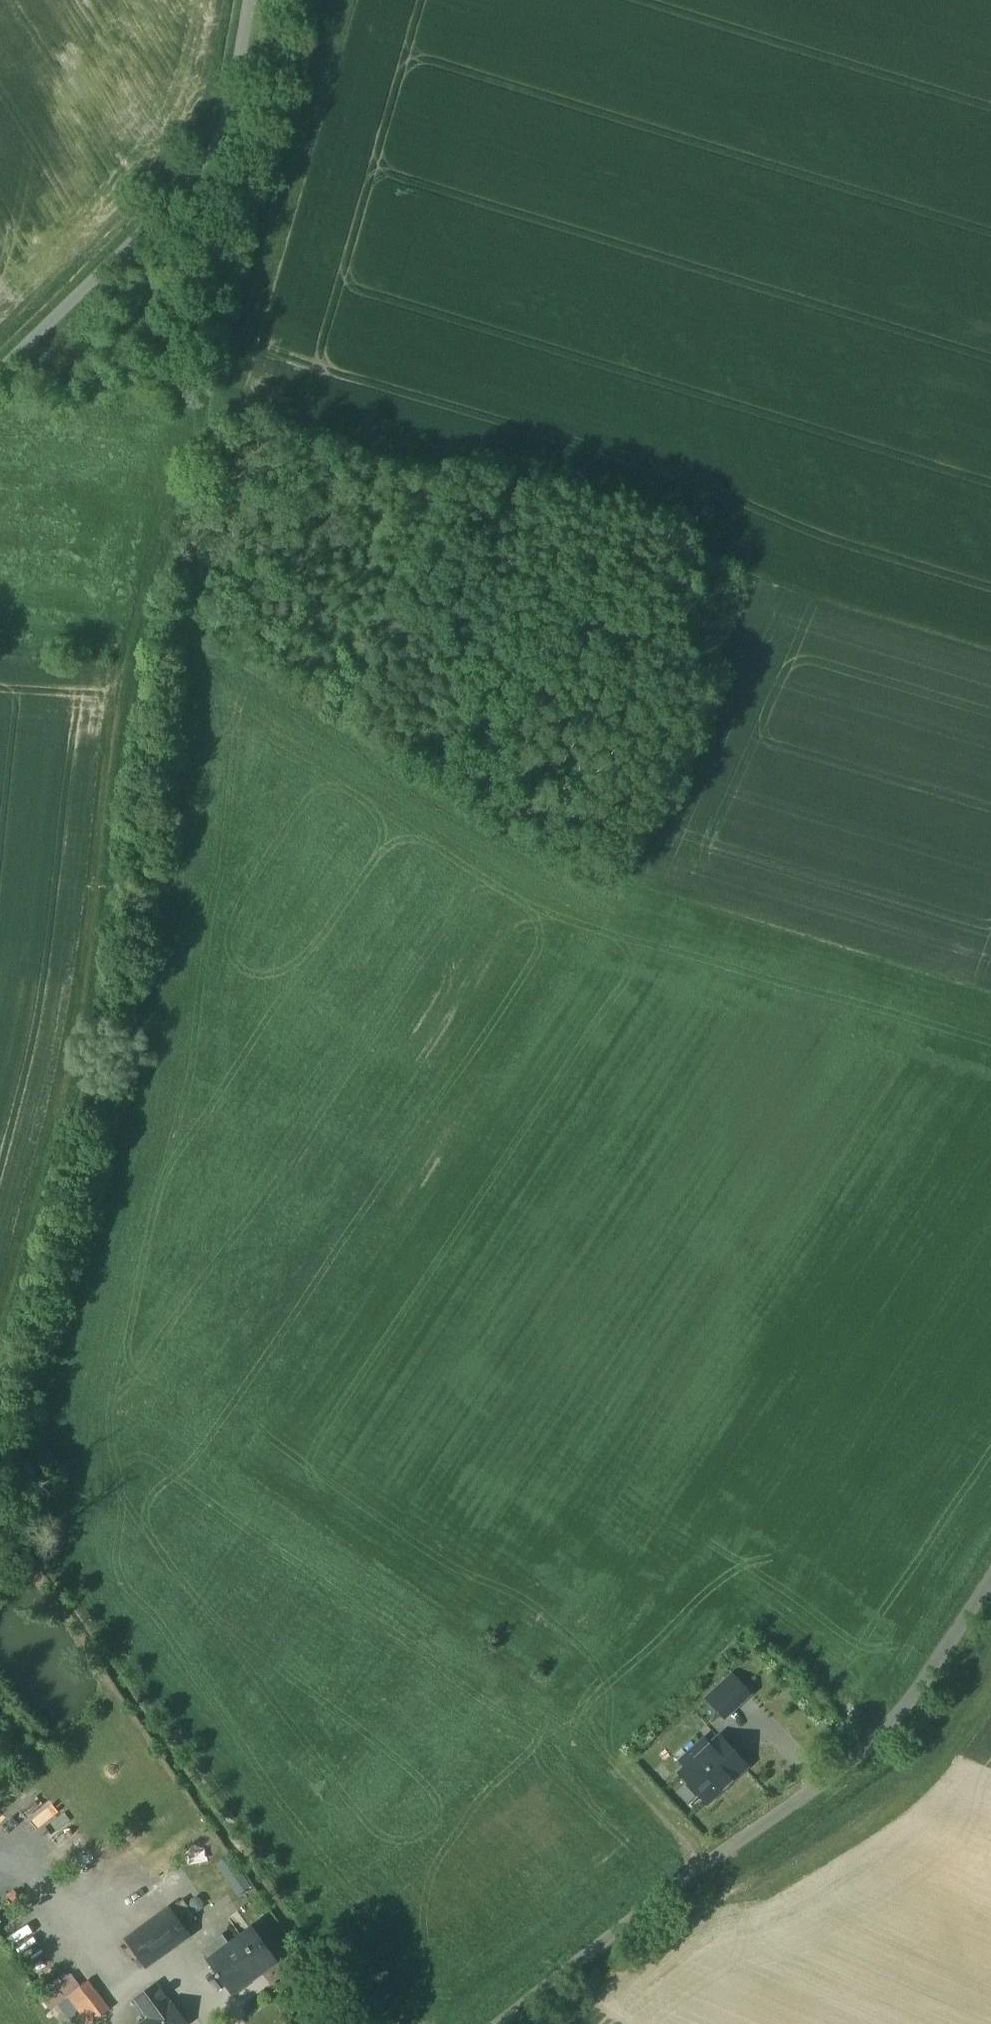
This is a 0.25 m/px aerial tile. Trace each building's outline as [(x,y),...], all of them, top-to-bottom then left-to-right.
[(747,1652),(719,1679),(742,1704),(771,1678),(747,1652)] [(719,1679),(689,1707),(688,1706),(657,1734),(688,1768),(719,1740),(712,1732),(742,1704),(719,1679)] [(688,1768),(682,1774),(708,1802),(746,1767),(720,1739),(719,1740),(688,1768)] [(170,1909),(126,1942),(145,1968),(190,1936),(170,1909)] [(223,1936),(202,1952),(232,1993),(275,1962),(253,1931),(231,1947),(223,1936)] [(143,2023),(188,2023),(172,2002),(170,2004),(157,1984),(134,2001),(148,2020),(143,2023)] [(55,2007),(67,2023),(72,2023),(81,2018),(85,2023),(93,2023),(101,2018),(80,1989),(55,2007)]
